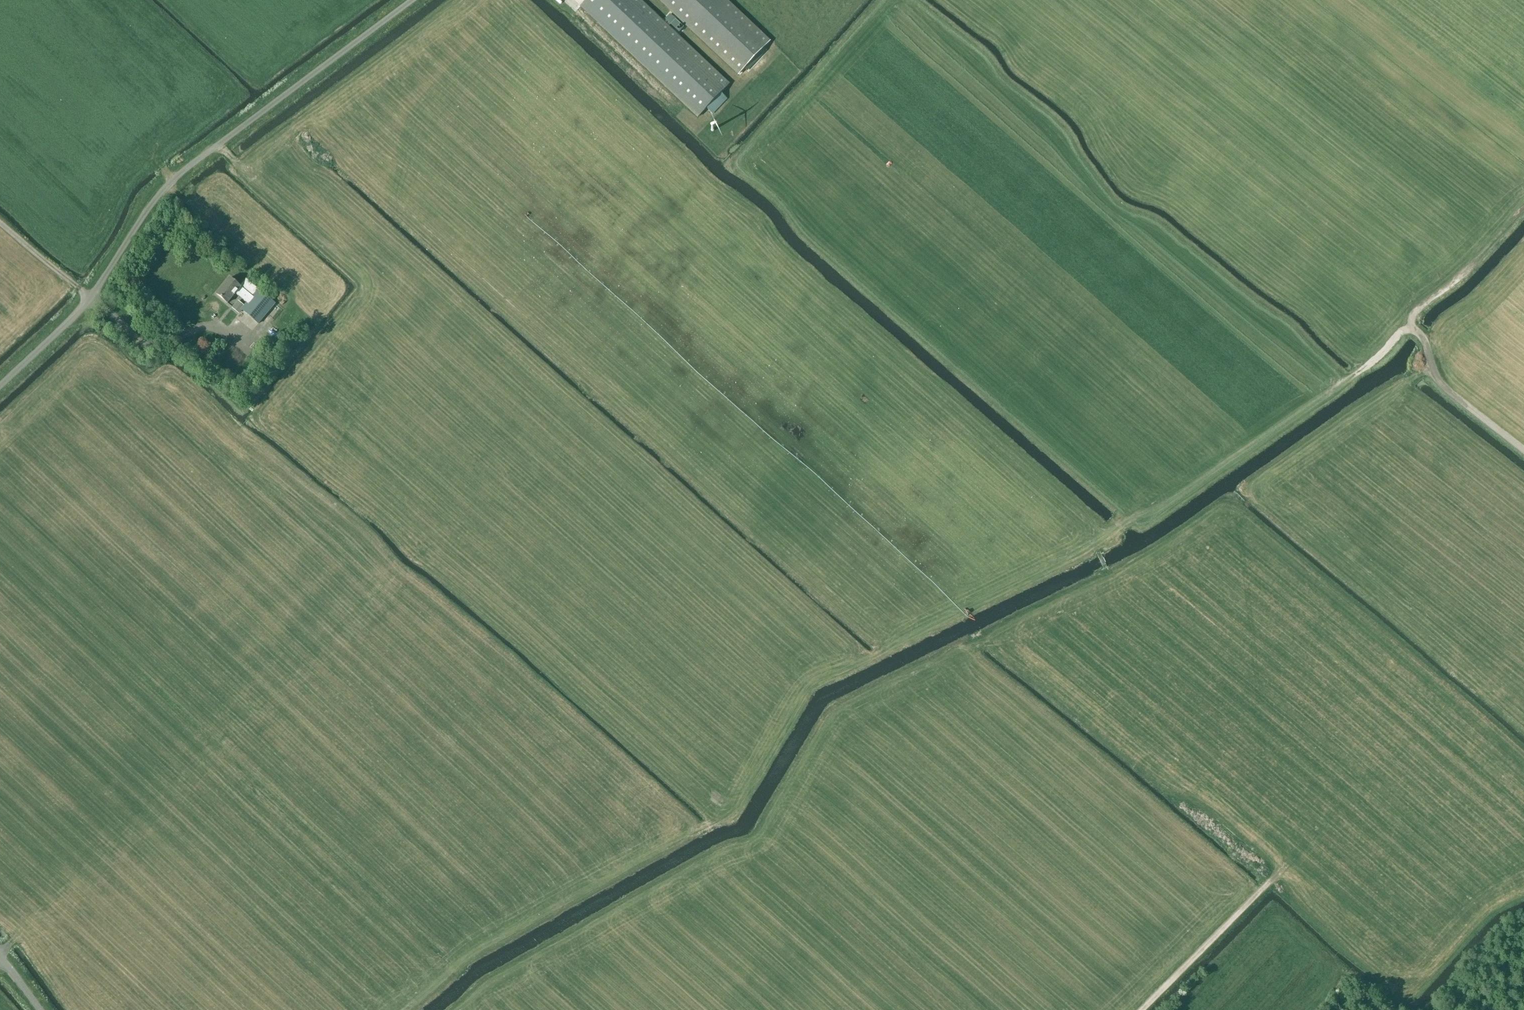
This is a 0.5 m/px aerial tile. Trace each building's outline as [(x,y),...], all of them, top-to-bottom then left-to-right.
[(581,6),(698,117),(706,108),(713,114),(727,99),(721,93),(729,84),(640,0),(586,0),(581,6)] [(770,41),(727,0),(659,0),(738,74),(744,68),(748,71),(767,50),(764,48),(770,41)] [(240,287),(230,278),(217,294),(227,303),(235,293),(240,297),(245,291),(252,297),(241,309),(258,323),(275,303),(246,279),(240,287)]
